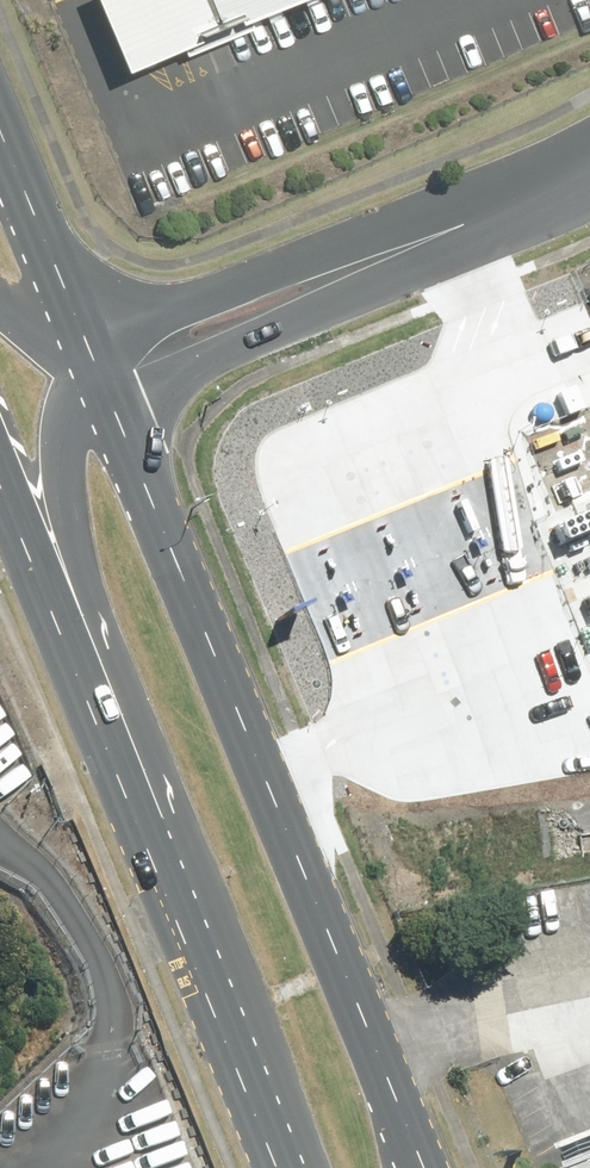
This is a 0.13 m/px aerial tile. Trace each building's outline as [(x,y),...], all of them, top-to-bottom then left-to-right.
[(125,69),(293,0),(96,0),(125,69)]
